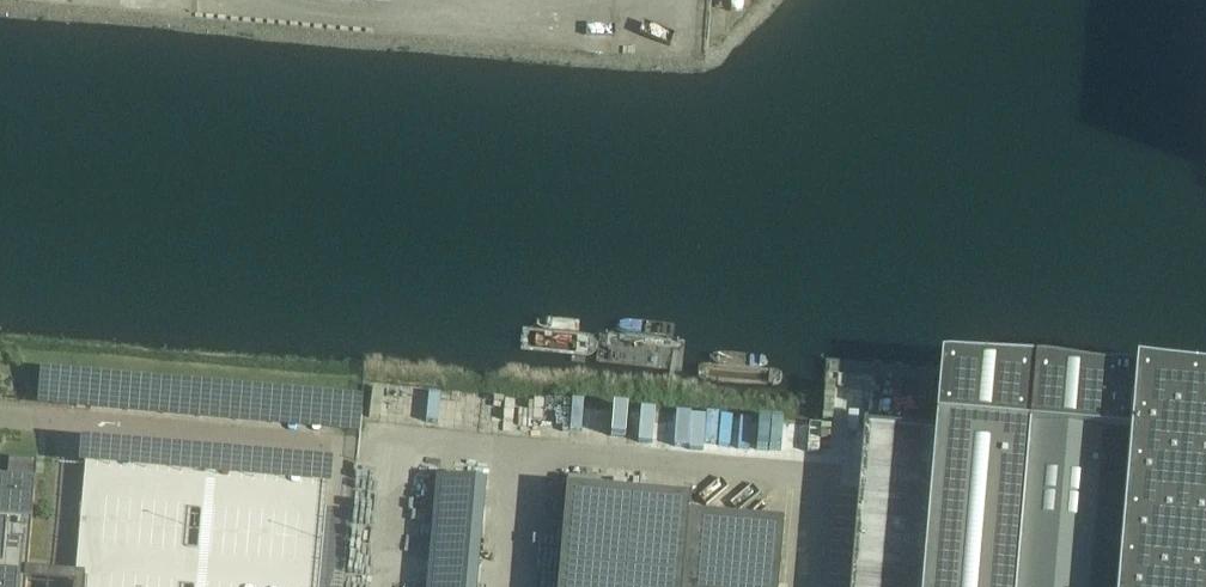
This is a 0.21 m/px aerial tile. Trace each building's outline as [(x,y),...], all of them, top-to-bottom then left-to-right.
[(941,372),(935,436),(922,586),(1205,586),(1205,393),(941,372)] [(935,436),(864,430),(851,586),(922,586),(935,436)] [(35,487),(34,487),(36,461),(9,459),(7,484),(0,484),(0,586),(26,586),(35,487)] [(485,480),(435,477),(430,586),(479,586),(485,480)] [(567,490),(558,586),(778,586),(784,521),(689,513),(690,501),(567,490)]
